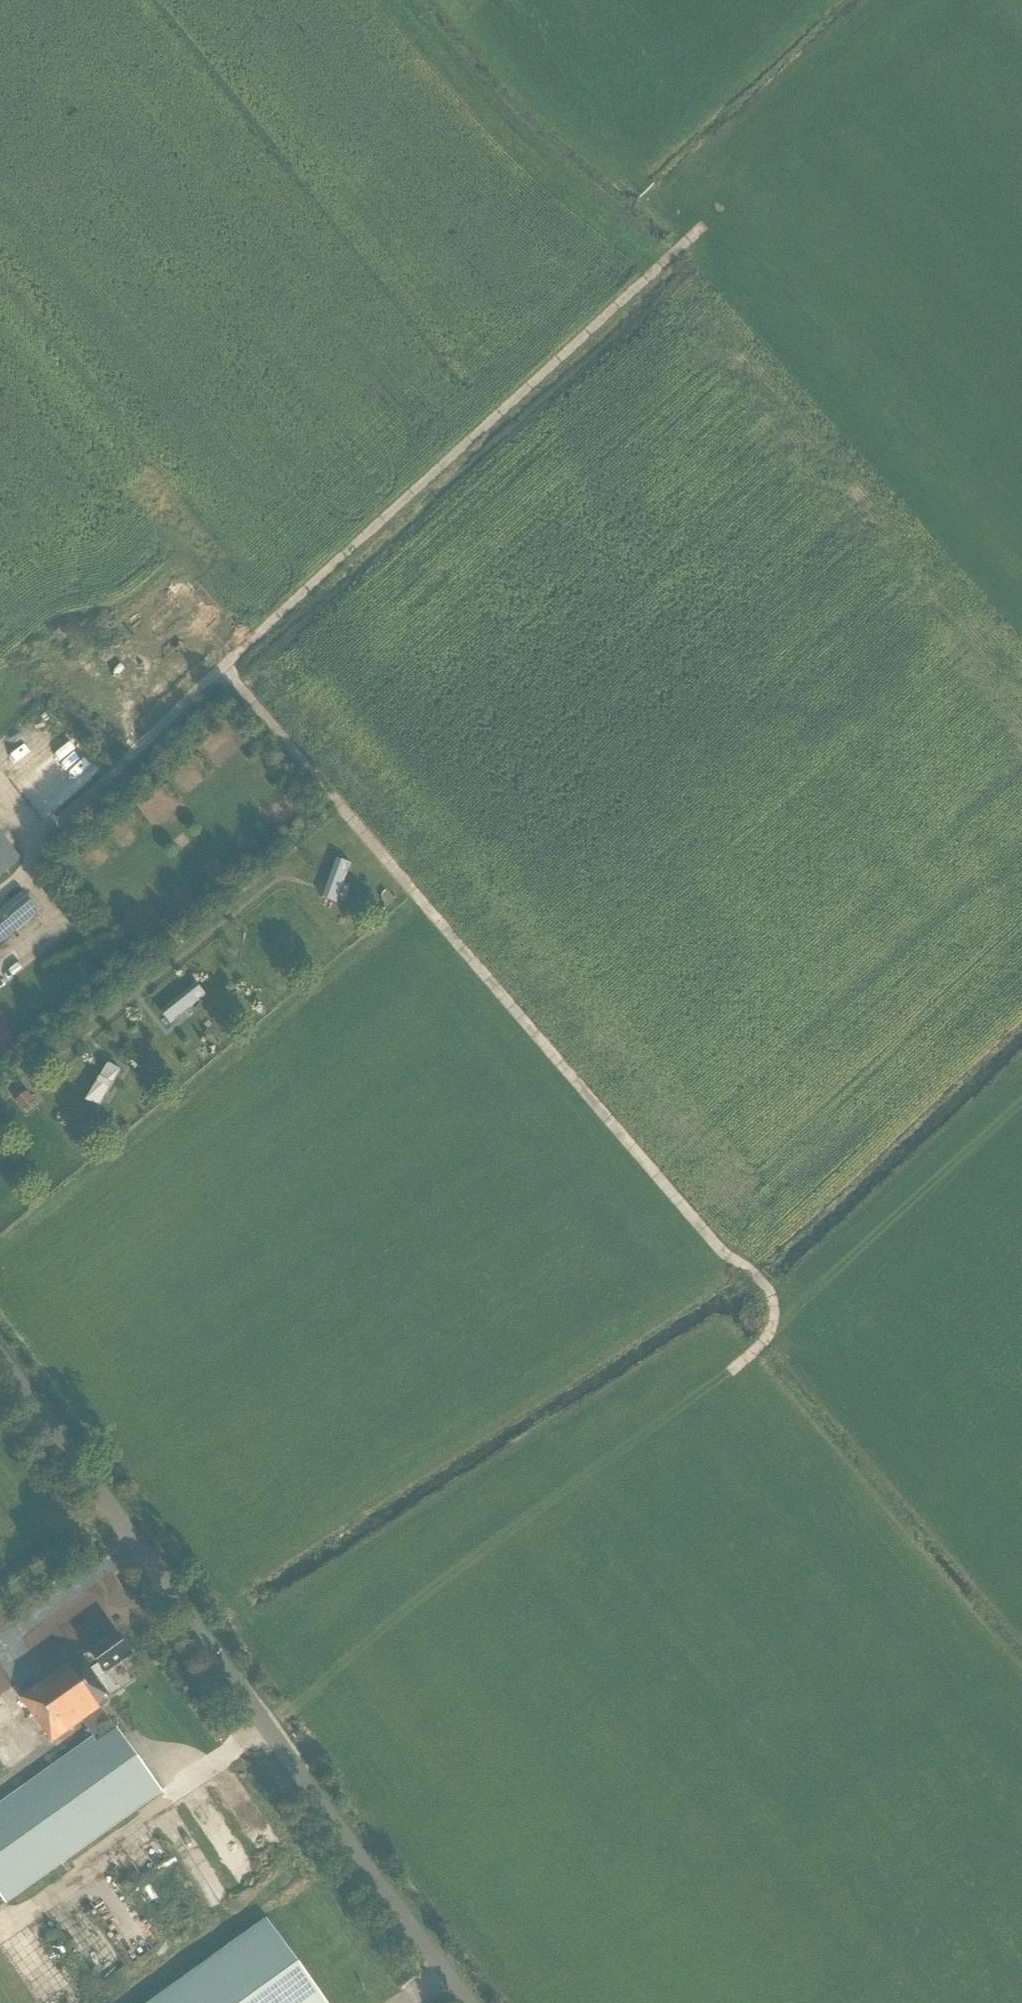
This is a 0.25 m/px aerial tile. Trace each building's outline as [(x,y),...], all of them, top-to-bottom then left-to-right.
[(23,792),(45,819),(101,770),(78,744),(23,792)] [(0,836),(0,876),(19,861),(0,836)] [(0,912),(0,944),(37,916),(21,895),(0,912)] [(197,982),(160,1011),(170,1023),(207,995),(197,982)] [(0,1026),(0,1041),(6,1048),(15,1040),(2,1024),(0,1026)] [(121,1069),(108,1062),(88,1098),(101,1106),(121,1069)] [(25,1091),(16,1098),(25,1109),(34,1102),(25,1091)] [(69,1580),(0,1628),(0,1636),(11,1650),(22,1642),(22,1643),(83,1601),(69,1580)] [(131,1654),(117,1635),(85,1658),(83,1654),(21,1699),(52,1743),(82,1722),(94,1738),(0,1805),(0,1893),(7,1903),(162,1792),(99,1705),(112,1695),(99,1677),(131,1654)] [(8,1767),(0,1755),(0,1772),(8,1767)] [(113,1882),(91,1902),(137,1954),(159,1934),(113,1882)] [(61,1931),(100,1984),(128,1964),(89,1910),(61,1931)] [(161,2002),(327,2002),(270,1925),(161,2002)]
